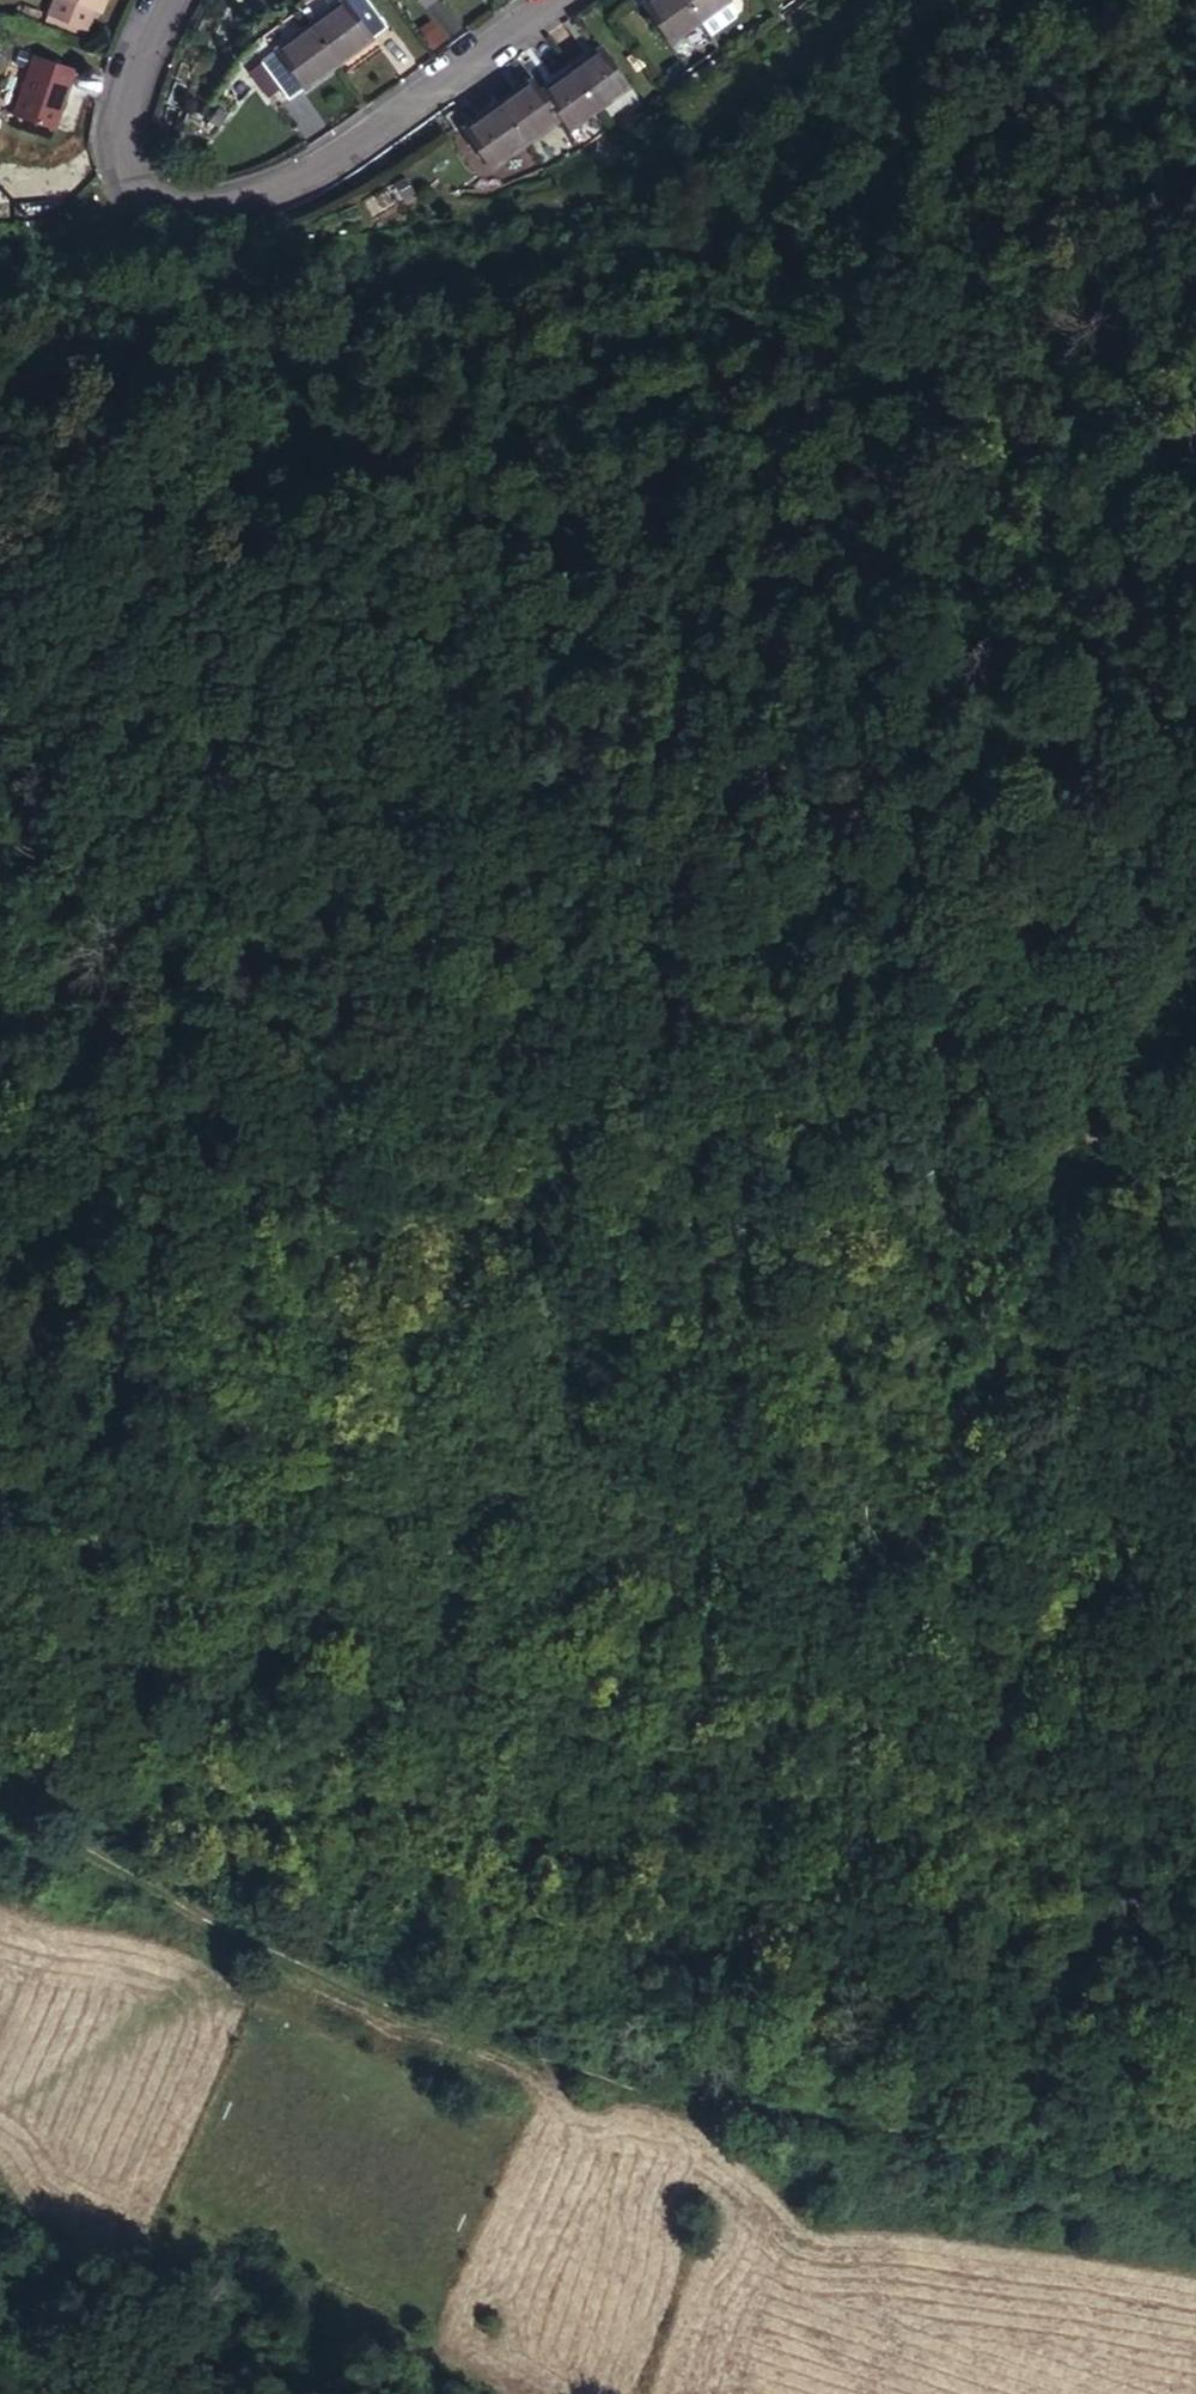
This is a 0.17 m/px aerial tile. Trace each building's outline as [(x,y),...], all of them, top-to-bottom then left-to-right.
[(79,0),(54,0),(50,11),(94,28),(101,9),(79,0)] [(111,0),(79,0),(101,9),(107,11),(111,0)] [(347,0),(345,0),(310,25),(339,65),(376,37),(347,0)] [(376,37),(389,27),(368,0),(347,0),(376,37)] [(701,20),(686,0),(648,0),(641,5),(670,43),(701,20)] [(701,20),(728,0),(686,0),(701,20)] [(305,90),(339,65),(310,25),(276,50),(305,90)] [(602,46),(572,68),(601,107),(631,86),(602,46)] [(305,90),(276,50),(262,60),(283,90),(291,100),(305,90)] [(58,128),(76,67),(35,55),(17,116),(58,128)] [(271,98),(283,90),(262,60),(250,69),(271,98)] [(542,91),(562,117),(571,130),(601,107),(572,68),(542,91)] [(498,104),(526,143),(562,117),(542,91),(533,78),(498,104)] [(210,116),(221,123),(229,111),(219,103),(210,116)] [(491,168),(526,143),(498,104),(463,130),(491,168)] [(217,129),(221,123),(210,116),(206,121),(217,129)]
